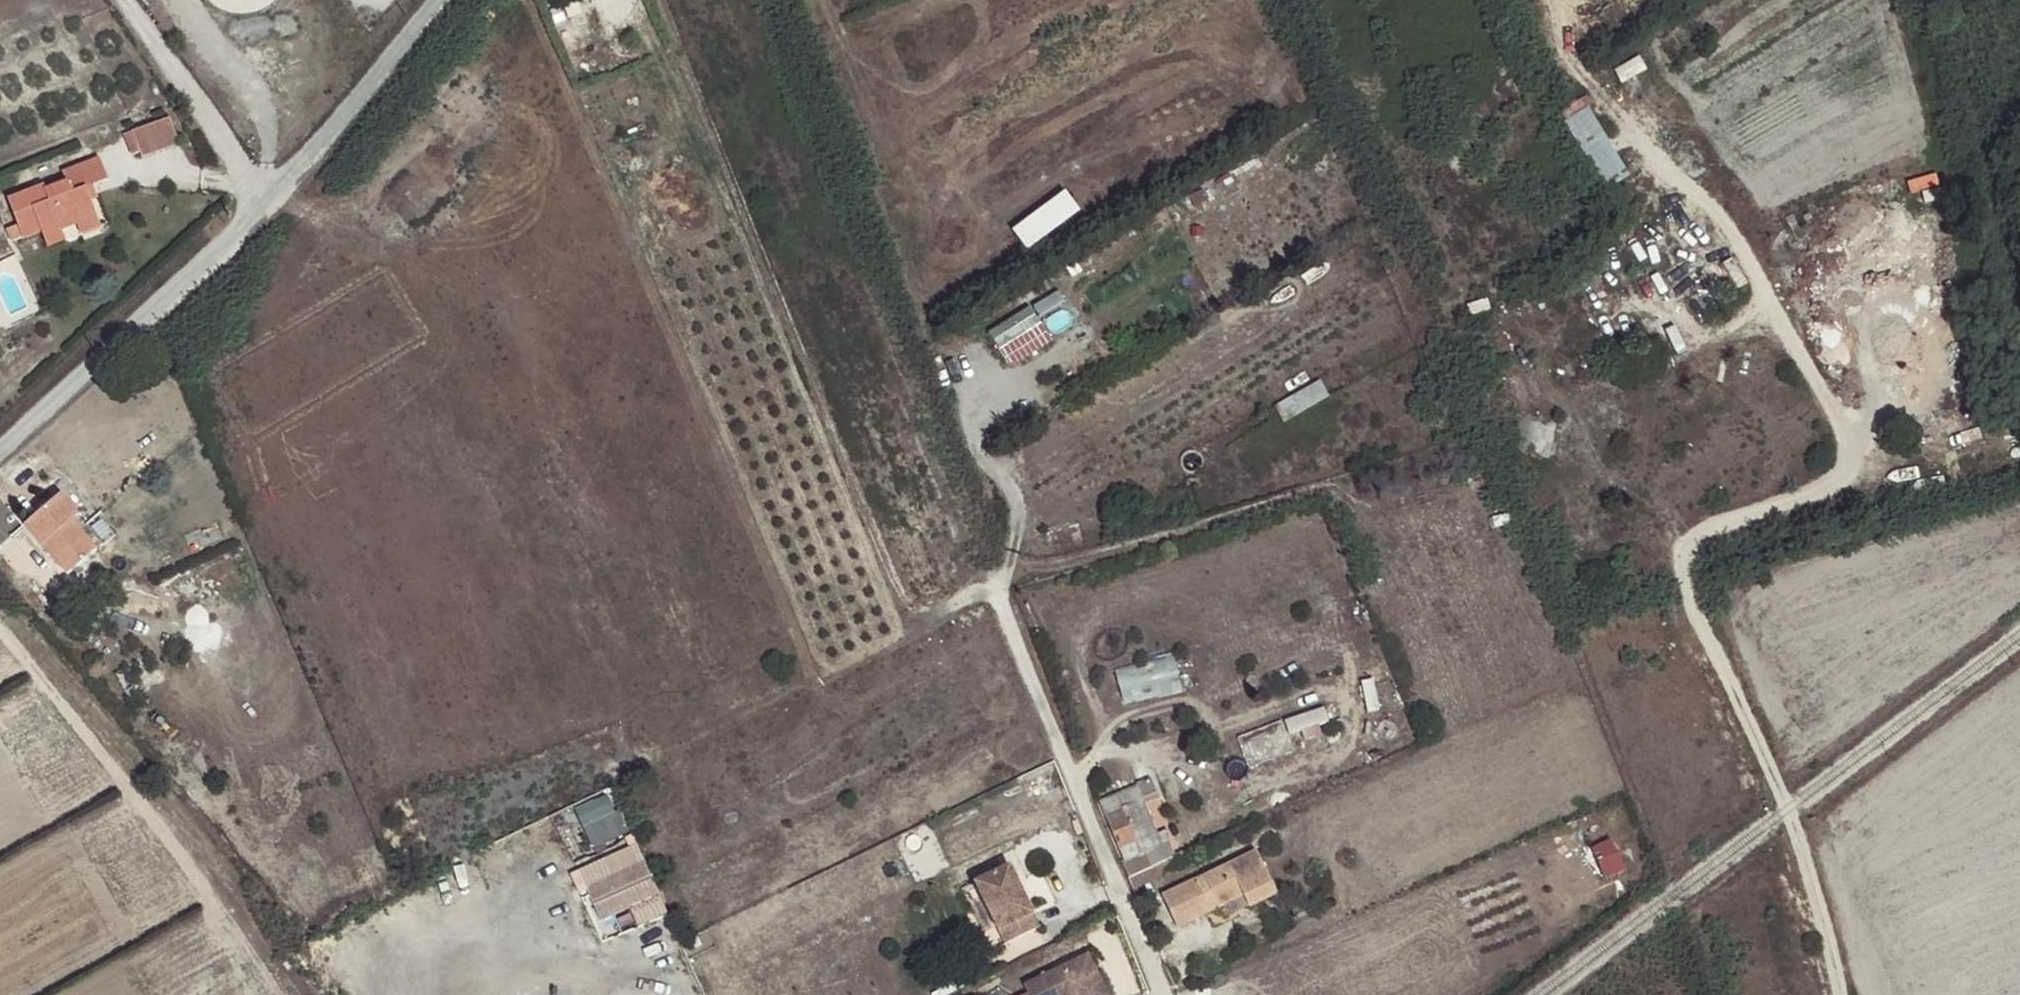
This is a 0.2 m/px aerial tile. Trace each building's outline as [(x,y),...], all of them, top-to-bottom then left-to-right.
[(1565,115),(1610,183),(1635,167),(1589,98),(1565,115)] [(168,118),(132,131),(141,156),(177,143),(168,118)] [(77,224),(97,216),(91,200),(86,187),(93,184),(108,178),(99,158),(62,172),(66,180),(45,190),(42,185),(8,199),(23,239),(40,232),(46,247),(65,240),(61,230),(77,224)] [(86,187),(91,200),(98,197),(93,184),(86,187)] [(1031,247),(1087,211),(1073,189),(1017,226),(1031,247)] [(100,226),(97,216),(77,224),(80,233),(100,226)] [(1044,315),(1068,300),(1062,289),(1037,303),(1044,315)] [(1036,302),(991,329),(1012,365),(1057,339),(1036,302)] [(1324,378),(1278,403),(1287,418),(1332,394),(1324,378)] [(73,525),(78,520),(58,497),(25,525),(66,574),(95,551),(73,525)] [(100,546),(78,520),(73,525),(95,551),(100,546)] [(1124,699),(1185,690),(1180,656),(1119,665),(1124,699)] [(1289,716),(1292,728),(1333,719),(1330,707),(1289,716)] [(1265,728),(1241,734),(1246,759),(1271,753),(1265,728)] [(1136,786),(1097,802),(1122,862),(1160,845),(1136,786)] [(580,802),(592,844),(632,832),(625,808),(617,810),(612,793),(580,802)] [(1594,844),(1608,878),(1631,868),(1617,834),(1594,844)] [(640,840),(573,871),(598,924),(632,908),(640,925),(673,910),(640,840)] [(1202,876),(1217,907),(1242,896),(1245,905),(1275,892),(1257,852),(1202,876)] [(1036,930),(1006,867),(972,884),(1002,946),(1036,930)] [(1207,912),(1217,907),(1202,876),(1193,880),(1207,912)] [(1176,926),(1207,912),(1193,880),(1162,894),(1176,926)] [(1242,896),(1217,907),(1221,915),(1245,905),(1242,896)] [(1085,957),(1020,987),(1024,994),(1103,994),(1085,957)]
